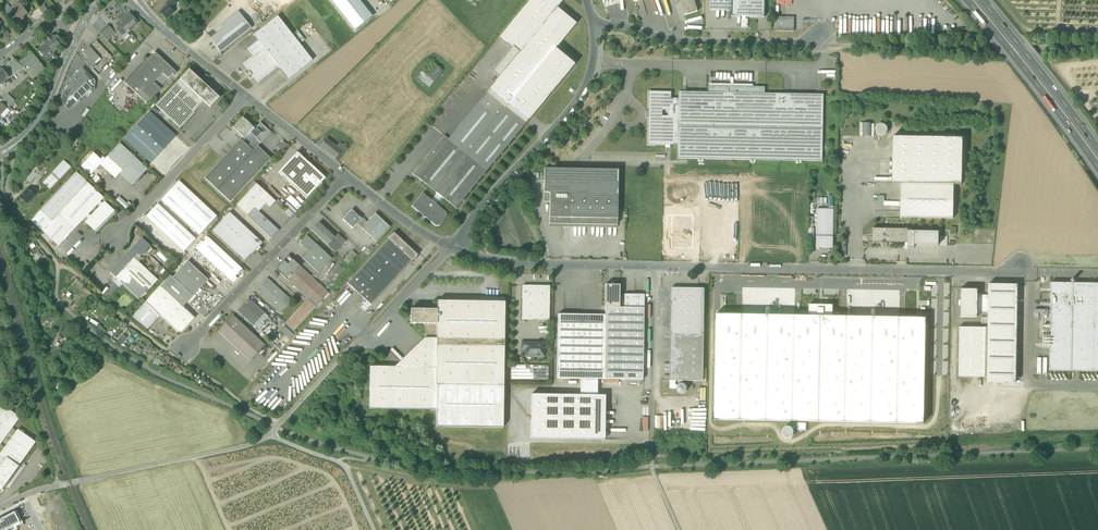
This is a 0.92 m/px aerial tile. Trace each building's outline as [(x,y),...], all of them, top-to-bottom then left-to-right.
[(167,19),(174,12),(171,8),(177,2),(174,0),(169,0),(165,4),(167,5),(160,12),(167,19)] [(355,30),(372,16),(359,0),(338,0),(334,3),(355,30)] [(486,93),(505,108),(525,125),(574,64),(555,49),(576,24),(557,8),(563,0),(530,0),(500,36),(513,47),(519,52),(499,77),(486,93)] [(694,0),(680,0),(685,16),(698,12),(694,0)] [(731,11),(732,0),(710,0),(710,11),(731,11)] [(764,17),(765,0),(732,0),(731,17),(764,17)] [(14,22),(16,22),(19,20),(19,21),(20,21),(22,20),(22,19),(22,18),(22,15),(26,13),(20,4),(18,4),(16,6),(16,7),(16,8),(12,11),(9,10),(6,12),(14,22)] [(38,9),(43,15),(48,11),(44,5),(38,9)] [(238,11),(220,25),(223,29),(241,15),(238,11)] [(119,27),(124,33),(126,31),(137,22),(130,14),(118,23),(121,26),(119,27)] [(223,29),(210,39),(221,52),(251,28),(241,15),(223,29)] [(254,35),(258,40),(248,48),(254,56),(244,64),(248,70),(248,71),(252,76),(253,76),(258,82),(279,66),(280,68),(281,68),(289,79),(312,61),(300,44),(292,35),(278,16),(254,35)] [(774,31),(794,32),(794,17),(774,17),(774,31)] [(107,35),(112,30),(108,25),(103,30),(107,35)] [(117,29),(122,36),(125,34),(124,33),(119,27),(117,29)] [(100,33),(107,41),(115,33),(112,30),(107,35),(103,30),(100,33)] [(297,31),(292,35),(300,44),(305,40),(297,31)] [(45,43),(46,44),(53,53),(58,50),(56,48),(60,45),(58,42),(61,40),(57,35),(55,37),(54,36),(52,37),(51,36),(47,39),(48,41),(45,43)] [(32,45),(34,47),(39,43),(35,38),(30,42),(32,45)] [(89,47),(94,52),(101,46),(96,40),(89,47)] [(93,112),(119,135),(185,64),(155,41),(122,81),(118,79),(93,112)] [(54,54),(53,53),(46,44),(44,46),(39,50),(38,50),(46,60),(54,54)] [(112,57),(101,46),(94,52),(100,58),(101,59),(104,56),(109,60),(112,57)] [(86,62),(93,69),(96,66),(94,64),(100,58),(94,52),(89,47),(83,53),(89,59),(86,62)] [(519,52),(513,47),(492,71),(499,77),(519,52)] [(31,52),(18,63),(20,65),(33,55),(31,52)] [(23,68),(33,78),(44,69),(33,55),(20,65),(23,68)] [(2,69),(10,78),(19,70),(20,71),(23,68),(20,65),(18,63),(14,59),(2,69)] [(421,72),(434,82),(439,75),(442,70),(432,62),(430,61),(421,72)] [(60,101),(69,110),(84,96),(84,94),(89,89),(92,92),(94,90),(95,82),(94,80),(83,67),(66,83),(69,86),(62,93),(60,101)] [(1,85),(2,86),(6,83),(5,82),(10,78),(2,69),(0,70),(0,86),(1,85)] [(180,79),(180,80),(203,101),(204,102),(210,108),(220,98),(189,70),(180,79)] [(429,88),(434,82),(421,72),(416,78),(429,88)] [(193,111),(203,101),(180,80),(156,106),(180,128),(194,113),(193,111)] [(670,145),(678,145),(679,99),(671,99),(671,92),(649,92),(648,111),(648,112),(650,112),(650,118),(648,118),(648,145),(666,145),(665,146),(670,147),(670,145)] [(823,95),(788,94),(784,94),(765,94),(708,93),(679,92),(679,99),(678,145),(678,159),(822,161),(823,128),(823,95)] [(417,177),(441,197),(443,199),(455,209),(462,201),(463,201),(463,200),(469,193),(470,193),(470,191),(476,185),(477,184),(477,183),(483,176),(484,176),(484,175),(493,164),(494,163),(494,162),(500,155),(501,155),(501,154),(507,147),(508,147),(508,145),(514,138),(515,138),(515,137),(525,125),(505,108),(486,93),(448,139),(444,136),(412,174),(417,177)] [(8,94),(6,95),(14,102),(15,101),(8,94)] [(11,105),(14,102),(6,95),(4,98),(11,105)] [(9,107),(11,105),(4,98),(2,100),(9,107)] [(193,111),(194,113),(204,102),(203,101),(193,111)] [(149,112),(124,139),(151,163),(176,136),(149,112)] [(243,137),(243,138),(247,133),(253,127),(242,117),(233,128),(243,137)] [(260,123),(255,129),(254,129),(256,131),(257,129),(261,133),(256,139),(250,133),(249,135),(247,137),(252,142),(248,146),(253,151),(258,146),(261,143),(271,133),(260,123)] [(872,123),(862,123),(862,136),(871,136),(872,124),(872,123)] [(877,126),(875,130),(877,135),(882,136),(886,134),(888,130),(885,125),(881,124),(877,126)] [(253,127),(247,133),(249,135),(250,133),(256,139),(261,133),(257,129),(256,131),(254,129),(255,129),(253,127)] [(241,140),(243,142),(247,137),(249,135),(247,133),(243,138),(243,137),(241,140)] [(252,142),(247,137),(243,142),(248,146),(252,142)] [(892,181),(892,183),(901,184),(954,185),(961,185),(962,138),(893,137),(892,162),(890,162),(890,166),(892,166),(892,170),(889,170),(889,173),(892,173),(892,177),(889,177),(889,181),(892,181)] [(271,158),(258,146),(253,151),(248,146),(243,142),(241,140),(241,139),(204,178),(230,202),(271,158)] [(320,146),(336,159),(342,151),(336,147),(326,139),(320,146)] [(277,147),(281,152),(287,145),(283,141),(277,147)] [(336,147),(342,151),(345,147),(340,143),(336,147)] [(120,144),(105,160),(115,169),(119,173),(132,185),(147,169),(120,144)] [(294,187),(306,199),(325,178),(309,163),(297,152),(278,172),(294,187)] [(106,169),(110,174),(115,169),(105,160),(103,157),(101,160),(93,153),(86,161),(96,170),(101,164),(106,169)] [(39,161),(29,174),(30,175),(31,176),(37,168),(40,171),(45,165),(39,161)] [(42,183),(50,190),(70,168),(63,161),(42,183)] [(91,175),(96,170),(86,161),(81,166),(91,175)] [(37,168),(31,176),(35,178),(40,171),(37,168)] [(119,173),(115,169),(110,174),(115,178),(119,173)] [(550,202),(549,221),(556,221),(557,220),(557,217),(570,218),(572,218),(617,219),(618,170),(544,169),(544,202),(550,202)] [(52,221),(58,215),(88,183),(76,172),(40,211),(52,221)] [(92,179),(97,184),(102,180),(96,174),(92,179)] [(31,183),(35,178),(31,176),(30,175),(28,178),(26,180),(31,183)] [(217,216),(179,181),(161,200),(199,235),(217,216)] [(74,230),(87,217),(89,214),(104,198),(88,183),(58,215),(74,230)] [(247,216),(271,238),(279,230),(259,212),(255,208),(262,200),(266,204),(270,208),(276,201),(256,184),(236,205),(247,216)] [(924,218),(953,218),(954,185),(901,184),(900,217),(924,218)] [(270,186),(267,188),(279,199),(281,196),(270,186)] [(20,196),(27,203),(35,195),(28,188),(20,196)] [(446,213),(438,206),(435,204),(423,194),(412,207),(423,216),(423,217),(425,217),(435,226),(439,226),(447,217),(446,213)] [(290,195),(286,199),(297,210),(301,205),(290,195)] [(125,209),(129,205),(119,196),(116,200),(125,209)] [(255,208),(259,212),(266,204),(262,200),(255,208)] [(104,202),(91,217),(89,219),(86,222),(94,230),(113,210),(104,202)] [(287,202),(284,204),(295,213),(297,211),(287,202)] [(195,239),(158,204),(146,216),(184,251),(195,239)] [(829,207),(829,209),(817,209),(816,237),(816,247),(833,248),(833,237),(834,209),(834,207),(829,207)] [(288,208),(284,212),(290,218),(294,214),(288,208)] [(352,228),(357,224),(361,219),(351,210),(343,219),(352,228)] [(40,211),(31,221),(59,247),(74,230),(58,215),(52,221),(40,211)] [(211,232),(244,262),(262,242),(229,212),(211,232)] [(375,214),(367,222),(361,228),(376,242),(390,227),(375,214)] [(672,235),(671,248),(693,249),(694,216),(667,215),(667,235),(672,235)] [(357,224),(361,228),(367,222),(362,218),(361,219),(357,224)] [(311,230),(327,245),(335,237),(329,232),(330,231),(328,229),(327,230),(319,223),(311,230)] [(905,243),(908,243),(908,231),(908,229),(872,228),(872,242),(882,243),(882,242),(886,242),(886,243),(905,243)] [(134,233),(138,237),(142,232),(138,229),(134,233)] [(938,232),(908,231),(908,243),(905,243),(905,246),(903,246),(903,247),(904,247),(908,247),(914,248),(914,245),(938,245),(938,232)] [(711,232),(710,257),(724,258),(725,233),(711,232)] [(388,239),(412,261),(418,255),(393,233),(388,239)] [(337,234),(335,237),(327,245),(335,253),(346,242),(337,234)] [(299,243),(308,252),(316,244),(307,235),(299,243)] [(195,248),(197,250),(208,238),(206,236),(195,248)] [(110,272),(115,278),(134,258),(137,254),(140,257),(150,246),(142,238),(110,272)] [(197,250),(217,269),(228,257),(208,238),(197,250)] [(371,305),(412,261),(388,239),(351,279),(350,278),(350,279),(350,280),(347,283),(371,305)] [(332,259),(316,244),(308,252),(302,258),(319,273),(332,259)] [(352,250),(343,259),(348,263),(356,254),(352,250)] [(288,255),(275,269),(288,280),(300,266),(288,255)] [(242,269),(228,257),(217,269),(231,281),(242,269)] [(115,278),(139,300),(158,280),(134,258),(115,278)] [(171,276),(161,286),(183,307),(208,280),(188,261),(173,277),(171,276)] [(157,271),(162,266),(157,262),(153,267),(157,271)] [(287,280),(307,299),(316,306),(328,292),(300,266),(288,280),(287,280)] [(256,290),(280,313),(291,301),(292,299),(291,298),(290,299),(267,278),(256,290)] [(1051,283),(1050,326),(1050,346),(1049,371),(1097,371),(1097,284),(1051,283)] [(988,284),(988,295),(988,312),(988,317),(988,324),(987,328),(987,377),(986,383),(1016,383),(1017,285),(988,284)] [(605,285),(605,307),(619,307),(619,294),(619,285),(605,285)] [(160,316),(172,327),(187,311),(183,307),(161,286),(145,303),(160,316)] [(522,320),(549,320),(549,286),(522,286),(522,320)] [(671,288),(671,301),(698,302),(698,294),(698,288),(685,288),(685,286),(681,286),(681,288),(671,288)] [(977,317),(977,312),(978,295),(978,290),(961,289),(960,317),(977,317)] [(624,294),(619,294),(619,307),(605,307),(605,315),(604,379),(643,380),(644,294),(624,294)] [(704,294),(698,294),(698,302),(671,301),(671,334),(704,335),(704,294)] [(977,312),(988,312),(988,295),(978,295),(977,312)] [(237,310),(253,325),(260,319),(265,313),(248,298),(237,310)] [(316,307),(316,306),(307,299),(285,322),(287,323),(294,331),(316,307)] [(437,301),(437,310),(437,324),(436,338),(436,385),(437,385),(503,386),(505,302),(437,301)] [(147,329),(160,316),(145,303),(133,316),(147,329)] [(809,316),(833,316),(833,305),(809,305),(809,316)] [(410,323),(425,324),(437,324),(437,310),(411,309),(410,323)] [(195,318),(187,311),(172,327),(176,331),(178,332),(179,332),(181,332),(183,331),(195,318)] [(265,313),(260,319),(263,322),(269,317),(265,313)] [(597,379),(604,379),(605,315),(558,314),(557,379),(580,379),(597,379)] [(833,316),(809,316),(716,314),(714,420),(924,424),(926,318),(833,316)] [(218,331),(250,361),(265,345),(233,315),(218,331)] [(265,323),(263,322),(260,319),(253,325),(258,330),(265,323)] [(287,323),(284,326),(294,335),(296,332),(294,331),(287,323)] [(436,338),(437,324),(425,324),(424,338),(436,338)] [(289,339),(294,335),(284,326),(280,331),(289,339)] [(987,328),(959,327),(958,377),(987,377),(987,328)] [(123,344),(127,337),(122,334),(118,342),(123,344)] [(671,346),(670,381),(676,381),(703,381),(704,335),(671,334),(671,339),(678,340),(690,340),(690,345),(677,345),(671,346)] [(436,385),(436,338),(424,338),(395,367),(369,367),(369,409),(436,410),(437,385),(436,385)] [(537,357),(544,357),(544,349),(543,349),(543,342),(522,342),(521,349),(525,349),(525,355),(533,355),(533,354),(537,354),(537,357)] [(392,352),(400,360),(402,358),(394,350),(392,352)] [(159,365),(162,358),(156,355),(153,362),(159,365)] [(1047,373),(1047,358),(1037,358),(1037,373),(1047,373)] [(511,379),(548,380),(548,365),(511,365),(511,379)] [(174,371),(180,375),(183,370),(177,366),(174,371)] [(580,379),(580,395),(597,395),(597,379),(580,379)] [(676,388),(677,388),(678,386),(678,385),(676,385),(676,381),(670,381),(670,389),(676,389),(676,388)] [(680,384),(678,385),(678,386),(677,388),(677,390),(679,392),(681,393),(683,393),(685,392),(687,391),(687,388),(686,386),(685,384),(683,383),(680,384)] [(436,410),(436,427),(503,428),(503,386),(437,385),(436,410)] [(580,395),(531,394),(530,438),(604,439),(605,395),(597,395),(580,395)] [(0,407),(0,444),(12,428),(20,417),(2,404),(0,407)] [(793,434),(794,432),(793,430),(792,428),(790,427),(788,427),(786,427),(784,428),(783,430),(782,432),(783,435),(784,436),(786,438),(788,438),(790,438),(792,436),(793,434)] [(12,428),(0,444),(0,487),(2,488),(4,485),(5,486),(19,466),(18,465),(34,443),(22,435),(24,432),(21,429),(19,432),(17,431),(12,428)] [(7,488),(9,489),(26,466),(24,464),(22,468),(21,467),(7,487),(7,488)] [(17,529),(15,526),(22,523),(16,511),(0,519),(0,529),(15,529),(17,529)]
